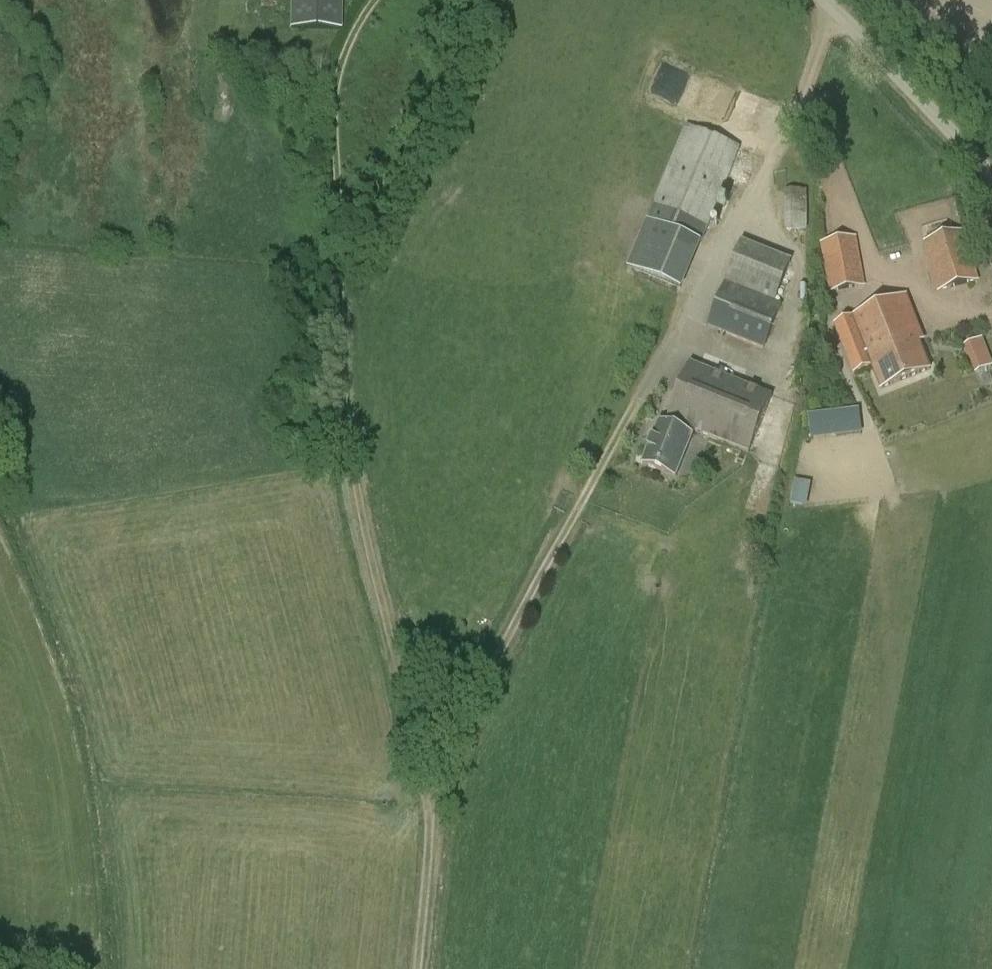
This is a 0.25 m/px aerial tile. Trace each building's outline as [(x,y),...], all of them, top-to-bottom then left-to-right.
[(342,32),(343,0),(290,0),(290,30),(342,32)] [(741,148),(685,127),(627,266),(681,289),(741,148)] [(785,190),(786,231),(808,231),(807,190),(785,190)] [(965,231),(924,241),(938,293),(979,281),(965,231)] [(822,244),(831,292),(864,286),(855,238),(822,244)] [(741,242),(706,328),(763,351),(782,305),(775,303),(792,262),(741,242)] [(854,373),(870,366),(880,390),(931,369),(921,346),(925,345),(906,297),(835,325),(854,373)] [(964,345),(977,372),(991,365),(991,352),(985,336),(964,345)] [(692,364),(665,423),(749,455),(773,395),(766,393),(745,386),(692,364)] [(862,433),(859,408),(809,415),(812,440),(862,433)] [(643,464),(676,478),(692,437),(660,423),(643,464)] [(797,479),(793,504),(810,506),(814,482),(797,479)]
